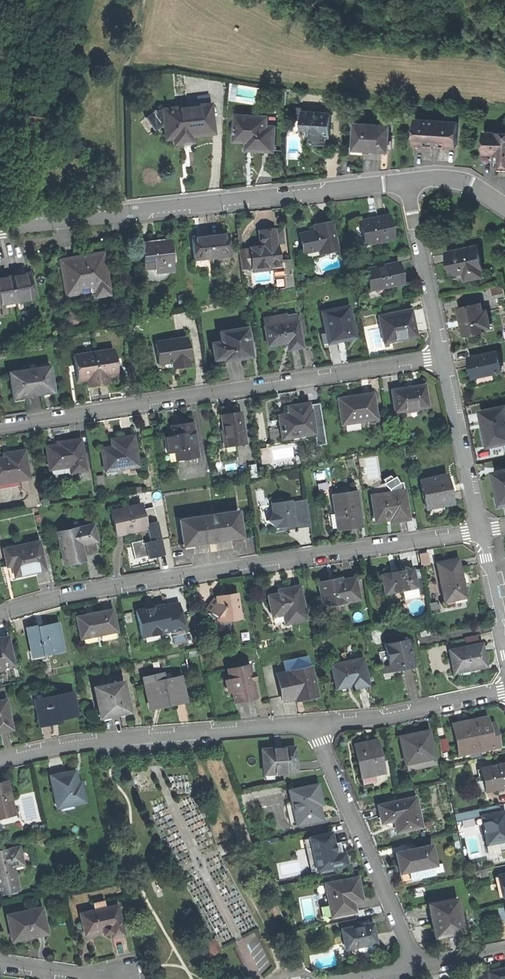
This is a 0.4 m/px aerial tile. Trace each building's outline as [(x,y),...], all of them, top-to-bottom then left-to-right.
[(198,136),(214,135),(210,105),(162,111),(164,128),(166,140),(173,139),(191,137),(198,136)] [(162,111),(155,112),(145,118),(154,131),(157,129),(164,128),(162,111)] [(331,114),(303,112),(302,122),(312,122),(312,127),(311,144),(317,144),(324,145),(325,136),(330,136),(331,114)] [(237,115),(236,140),(247,141),(255,141),(255,150),(275,151),(276,127),(268,126),(268,122),(257,121),(258,116),(237,115)] [(458,122),(416,120),(415,142),(425,142),(425,145),(435,146),(448,146),(448,143),(457,143),(458,122)] [(389,126),(357,123),(355,148),(371,149),(388,151),(389,126)] [(301,143),(311,144),(312,127),(302,127),(301,143)] [(484,133),(484,153),(488,153),(488,155),(496,155),(496,166),(504,166),(504,133),(484,133)] [(192,144),(191,137),(173,139),(174,146),(192,144)] [(360,222),(364,244),(392,238),(387,216),(373,219),(360,222)] [(299,235),(303,254),(317,251),(318,255),(337,250),(330,222),(321,225),(313,227),(314,231),(299,235)] [(264,229),(265,245),(276,244),(274,230),(274,228),(268,229),(264,229)] [(281,229),(274,230),(276,244),(277,244),(283,243),(281,229)] [(227,234),(209,235),(211,257),(229,256),(227,234)] [(191,237),(193,259),(211,257),(209,235),(201,236),(191,237)] [(154,242),(140,243),(143,269),(172,266),(169,240),(154,242)] [(251,267),(251,268),(275,265),(280,265),(279,260),(277,244),(276,244),(265,245),(260,246),(249,247),(249,249),(251,267)] [(479,247),(448,254),(451,265),(453,273),(464,271),(466,279),(484,275),(482,267),(483,267),(479,247)] [(241,269),(251,267),(249,249),(238,250),(241,269)] [(80,258),(60,262),(66,296),(79,294),(78,289),(94,286),(96,298),(108,296),(107,290),(108,289),(102,255),(80,258)] [(290,259),(279,260),(280,265),(275,265),(277,276),(285,275),(287,286),(293,285),(290,259)] [(366,269),(371,290),(403,284),(401,275),(398,263),(366,269)] [(19,277),(10,278),(14,300),(23,298),(24,302),(33,300),(29,275),(19,277)] [(5,305),(4,301),(14,300),(10,278),(0,280),(0,306),(5,305)] [(491,288),(492,295),(504,292),(503,285),(491,288)] [(487,303),(466,310),(471,324),(475,337),(496,331),(495,327),(490,312),(487,303)] [(326,332),(328,343),(341,340),(355,337),(348,307),(322,313),(326,332)] [(410,309),(378,317),(381,331),(390,329),(392,338),(401,336),(402,339),(416,335),(410,309)] [(495,310),(490,312),(495,327),(500,326),(495,310)] [(263,319),(264,327),(288,323),(286,316),(286,315),(263,319)] [(297,315),(286,316),(288,323),(298,321),(297,315)] [(264,327),(268,346),(279,344),(288,342),(290,350),(303,347),(298,321),(288,323),(264,327)] [(211,344),(213,360),(223,358),(223,360),(233,358),(233,360),(241,358),(250,357),(246,329),(219,333),(221,343),(211,344)] [(393,341),(392,338),(390,329),(381,331),(384,343),(393,341)] [(155,342),(158,362),(166,361),(172,360),(173,368),(189,366),(187,358),(189,358),(186,337),(155,342)] [(113,351),(93,354),(98,386),(108,384),(107,378),(110,378),(117,376),(113,351)] [(488,377),(504,372),(504,352),(482,359),(485,369),(488,377)] [(73,357),(77,383),(82,382),(87,381),(88,387),(98,386),(93,354),(73,357)] [(10,375),(14,399),(23,398),(23,399),(33,397),(44,396),(44,394),(53,393),(50,371),(42,372),(41,370),(10,375)] [(392,390),(395,411),(427,406),(423,385),(407,388),(392,390)] [(353,396),(337,399),(341,424),(343,424),(359,421),(376,419),(372,393),(353,396)] [(281,439),(313,434),(310,411),(308,412),(307,404),(295,406),(287,407),(288,414),(278,416),(281,439)] [(489,446),(504,442),(504,406),(481,411),(486,430),(489,446)] [(229,413),(221,414),(223,429),(222,429),(223,441),(232,440),(233,445),(244,443),(240,411),(229,413)] [(172,435),(164,436),(167,453),(175,452),(176,461),(197,457),(195,448),(197,448),(194,430),(193,431),(191,421),(181,423),(181,425),(171,427),(172,435)] [(360,429),(359,421),(343,424),(344,432),(360,429)] [(102,450),(106,472),(139,467),(134,438),(121,440),(112,441),(113,448),(102,450)] [(46,448),(50,470),(73,467),(74,473),(86,471),(81,440),(62,443),(62,446),(56,446),(46,448)] [(18,481),(28,479),(24,451),(13,453),(14,458),(2,459),(0,460),(0,484),(18,481)] [(494,472),(496,480),(495,480),(497,490),(500,505),(504,504),(504,469),(494,472)] [(420,480),(425,506),(448,501),(446,492),(449,492),(448,486),(446,475),(420,480)] [(333,495),(338,529),(348,528),(360,526),(354,492),(333,495)] [(371,498),(375,520),(390,518),(390,521),(398,520),(408,519),(404,493),(371,498)] [(276,529),(310,526),(307,497),(270,501),(272,521),(275,521),(276,529)] [(110,512),(116,537),(125,535),(132,533),(131,529),(146,525),(142,510),(141,505),(110,512)] [(154,507),(142,510),(146,525),(147,530),(150,543),(142,544),(141,541),(131,543),(135,560),(153,556),(153,558),(163,555),(161,546),(163,546),(154,507)] [(237,512),(179,521),(182,543),(194,541),(194,544),(207,542),(208,543),(211,542),(217,542),(216,540),(231,538),(230,535),(241,534),(237,512)] [(58,534),(65,565),(74,563),(84,560),(81,545),(96,541),(92,525),(58,534)] [(243,533),(241,534),(230,535),(231,538),(231,542),(244,540),(243,533)] [(39,542),(4,551),(8,567),(13,566),(16,577),(29,574),(45,570),(39,542)] [(420,555),(423,564),(430,562),(427,553),(420,555)] [(457,559),(436,563),(443,601),(455,599),(454,596),(465,594),(462,583),(461,583),(460,581),(460,578),(461,578),(457,559)] [(381,575),(384,593),(415,587),(411,569),(395,572),(381,575)] [(329,580),(318,582),(322,603),(332,601),(333,604),(358,598),(353,578),(341,580),(340,577),(329,580)] [(267,597),(271,616),(282,613),(284,623),(304,618),(297,586),(283,589),(284,593),(277,594),(267,597)] [(220,622),(241,619),(236,593),(227,595),(216,596),(206,609),(211,612),(219,618),(220,622)] [(136,611),(142,638),(170,631),(165,610),(164,606),(153,609),(147,610),(147,609),(136,611)] [(180,607),(165,610),(170,631),(170,633),(185,629),(180,607)] [(77,617),(83,645),(117,638),(112,610),(94,614),(77,617)] [(209,624),(220,622),(219,618),(211,612),(207,613),(209,624)] [(28,628),(34,657),(63,651),(58,625),(48,627),(40,628),(39,626),(28,628)] [(2,666),(13,664),(8,637),(0,639),(0,655),(2,666)] [(383,648),(388,668),(400,665),(401,668),(406,667),(413,666),(409,652),(407,652),(406,647),(408,646),(406,639),(383,645),(383,648)] [(449,650),(454,673),(472,669),(471,667),(486,664),(484,653),(481,643),(449,650)] [(402,675),(401,668),(389,671),(388,668),(383,648),(380,649),(381,654),(378,655),(384,679),(402,675)] [(291,660),(294,670),(309,667),(307,657),(291,660)] [(332,664),(337,684),(350,681),(351,688),(359,686),(369,684),(362,657),(332,664)] [(245,700),(256,698),(249,665),(226,670),(228,681),(231,693),(233,702),(245,700)] [(276,674),(281,698),(294,695),(296,700),(303,698),(316,695),(309,667),(294,670),(276,674)] [(144,680),(146,686),(164,682),(162,676),(144,680)] [(164,682),(146,686),(150,706),(162,703),(167,702),(168,706),(185,703),(180,679),(164,682)] [(224,694),(231,693),(228,681),(222,682),(224,694)] [(338,691),(351,688),(350,681),(337,684),(338,691)] [(123,683),(95,688),(100,715),(111,713),(111,716),(119,714),(129,712),(123,683)] [(35,704),(40,726),(59,722),(58,719),(62,718),(76,715),(71,693),(46,699),(46,701),(35,704)] [(283,703),(296,700),(294,695),(281,698),(283,703)] [(0,701),(0,731),(11,729),(5,700),(0,701)] [(453,724),(459,754),(498,745),(496,734),(490,735),(487,724),(486,717),(453,724)] [(493,723),(487,724),(490,735),(496,734),(495,729),(493,723)] [(399,736),(405,764),(434,758),(429,731),(416,734),(416,736),(413,736),(410,737),(409,734),(399,736)] [(355,749),(361,776),(383,771),(376,739),(367,741),(363,742),(364,747),(355,749)] [(272,749),(262,750),(263,770),(274,770),(274,773),(295,772),(294,748),(282,748),(282,752),(272,752),(272,749)] [(485,791),(496,789),(501,787),(504,787),(504,763),(481,769),(485,791)] [(478,793),(485,791),(481,769),(476,770),(479,781),(476,782),(477,786),(478,791),(478,793)] [(275,780),(274,773),(274,770),(263,770),(263,780),(275,780)] [(62,774),(51,777),(56,805),(60,804),(73,802),(74,806),(86,803),(83,789),(79,789),(78,783),(76,772),(62,774)] [(3,816),(3,812),(13,810),(7,782),(0,783),(0,817),(3,816)] [(316,785),(289,791),(291,802),(297,825),(321,819),(317,804),(320,803),(318,796),(316,785)] [(395,831),(420,826),(414,797),(377,805),(380,817),(394,814),(395,819),(393,820),(395,831)] [(292,826),(297,825),(291,802),(287,803),(286,806),(290,824),(292,826)] [(476,818),(481,816),(500,812),(499,805),(474,810),(476,818)] [(481,816),(489,854),(499,852),(496,842),(504,840),(504,814),(504,812),(500,812),(481,816)] [(312,848),(317,870),(346,863),(343,853),(335,855),(333,847),(330,834),(310,838),(312,848)] [(305,849),(312,848),(310,838),(303,839),(305,849)] [(430,845),(395,853),(397,864),(399,872),(410,870),(412,878),(433,874),(431,866),(435,865),(430,845)] [(19,847),(9,849),(13,865),(22,863),(19,847)] [(0,851),(0,893),(18,890),(13,865),(9,849),(0,851)] [(504,896),(504,894),(501,875),(496,876),(500,897),(504,896)] [(353,878),(324,883),(328,905),(333,910),(334,915),(354,911),(352,901),(361,900),(359,891),(355,891),(354,886),(353,878)] [(435,937),(462,932),(456,899),(429,904),(432,921),(435,937)] [(117,907),(80,915),(84,934),(102,931),(103,935),(106,934),(110,933),(111,938),(123,935),(117,907)] [(30,936),(46,933),(41,909),(7,916),(12,940),(30,936)] [(341,929),(345,947),(354,945),(355,947),(361,946),(376,943),(374,933),(372,923),(341,929)] [(205,944),(211,956),(220,951),(215,939),(205,944)] [(377,950),(376,943),(361,946),(362,953),(377,950)] [(362,953),(361,946),(355,947),(346,949),(347,956),(362,953)] [(487,973),(489,978),(504,978),(504,969),(487,973)]
